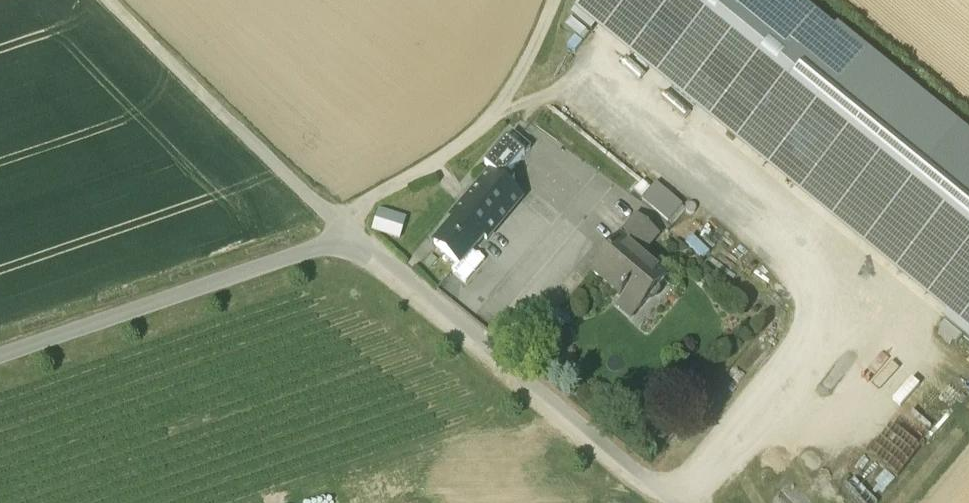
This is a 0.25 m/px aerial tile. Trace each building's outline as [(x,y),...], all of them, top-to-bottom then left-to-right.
[(796,0),(586,0),(576,12),(968,330),(968,140),(796,0)] [(484,167),(490,172),(501,182),(530,148),(512,133),(484,167)] [(501,182),(490,172),(455,213),(458,216),(434,244),(459,265),(473,249),(483,237),(486,239),(521,198),(501,182)] [(681,204),(655,183),(642,199),(668,220),(681,204)] [(405,218),(379,210),(373,230),(399,238),(405,218)] [(620,237),(642,255),(659,236),(637,217),(620,237)] [(642,255),(620,237),(589,272),(622,300),(615,307),(630,320),(668,277),(642,255)] [(486,260),(473,249),(459,265),(453,273),(466,284),(486,260)] [(560,330),(569,317),(556,307),(546,321),(560,330)] [(895,424),(869,453),(895,476),(921,447),(895,424)] [(775,490),(784,502),(811,502),(793,477),(775,490)]
